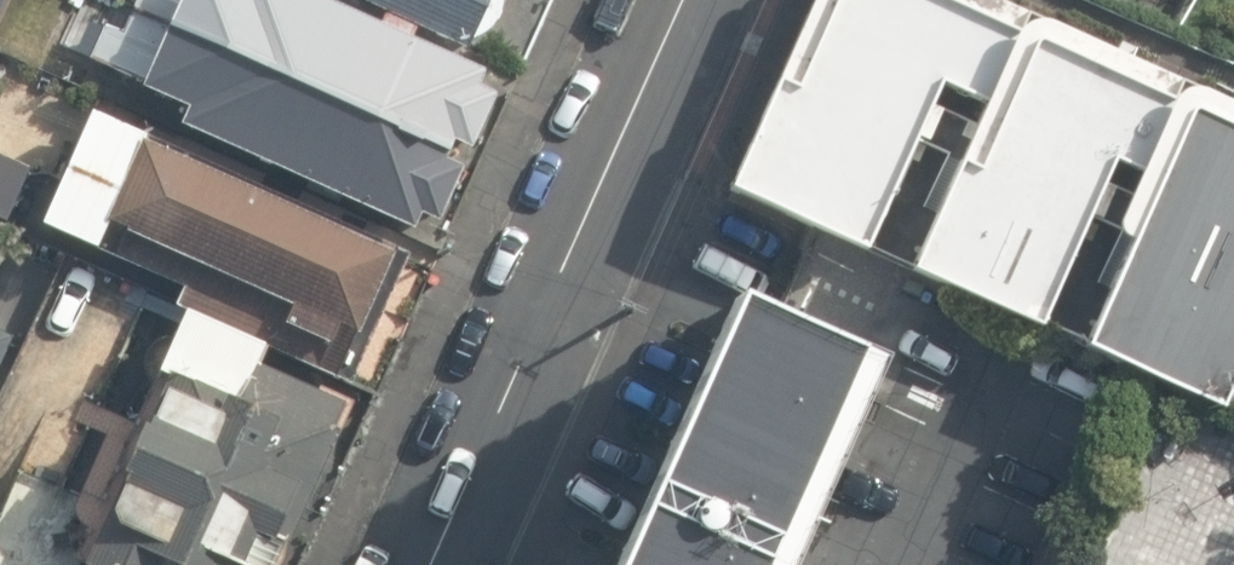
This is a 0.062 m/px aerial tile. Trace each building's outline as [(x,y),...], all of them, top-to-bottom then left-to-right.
[(8,0),(0,0),(0,18),(8,0)] [(504,107),(488,99),(493,85),(415,49),(422,32),(390,18),(382,33),(309,0),(144,0),(128,34),(110,27),(94,64),(155,89),(149,101),(197,122),(190,138),(420,242),(429,225),(449,233),(473,180),(454,171),(464,151),(483,159),(504,107)] [(422,32),(472,55),(478,43),(487,40),(497,33),(503,23),(508,12),(509,0),(351,0),(390,18),(422,32)] [(1013,0),(818,0),(737,184),(904,258),(1018,2),(1013,0)] [(1180,73),(1018,2),(904,258),(1066,329),(1180,73)] [(1180,73),(1066,329),(1230,401),(1233,392),(1233,97),(1180,73)] [(194,321),(276,357),(360,394),(419,260),(101,120),(50,235),(190,296),(182,315),(194,321)] [(0,147),(0,209),(7,212),(30,160),(0,147)] [(732,290),(614,564),(768,564),(862,345),(732,290)] [(0,321),(0,362),(15,328),(0,321)] [(110,509),(87,563),(93,564),(294,564),(301,549),(307,551),(349,443),(346,441),(358,413),(269,376),(276,357),(194,321),(110,509)] [(21,471),(0,520),(0,564),(86,564),(87,563),(110,509),(21,471)]
